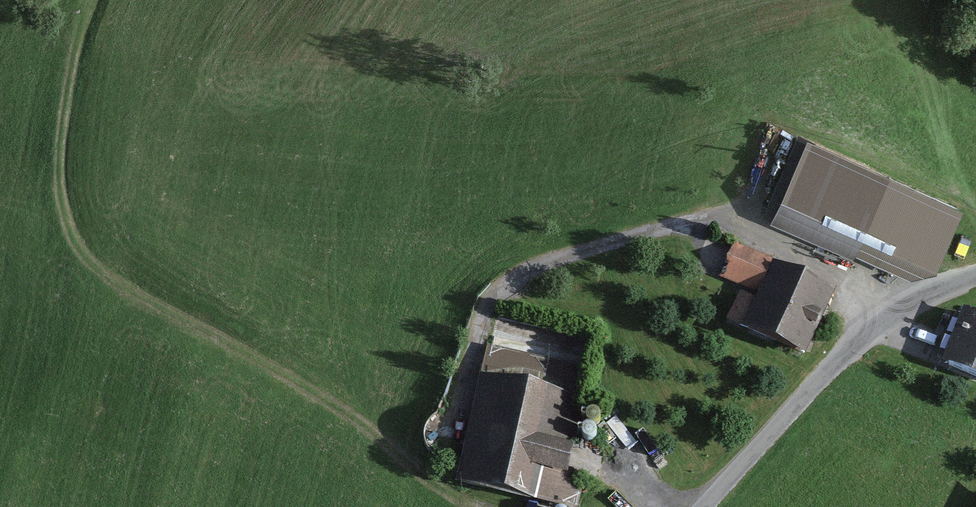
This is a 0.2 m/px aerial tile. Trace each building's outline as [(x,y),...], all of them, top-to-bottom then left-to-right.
[(854,260),(875,210),(798,178),(777,227),(854,260)] [(770,260),(737,247),(724,281),(757,294),(770,260)] [(805,361),(835,292),(772,265),(756,301),(743,331),(742,333),(805,361)] [(756,301),(741,295),(728,324),(743,331),(756,301)] [(967,317),(949,360),(975,371),(975,321),(967,317)] [(488,347),(458,492),(531,506),(558,506),(587,367),(488,347)]
